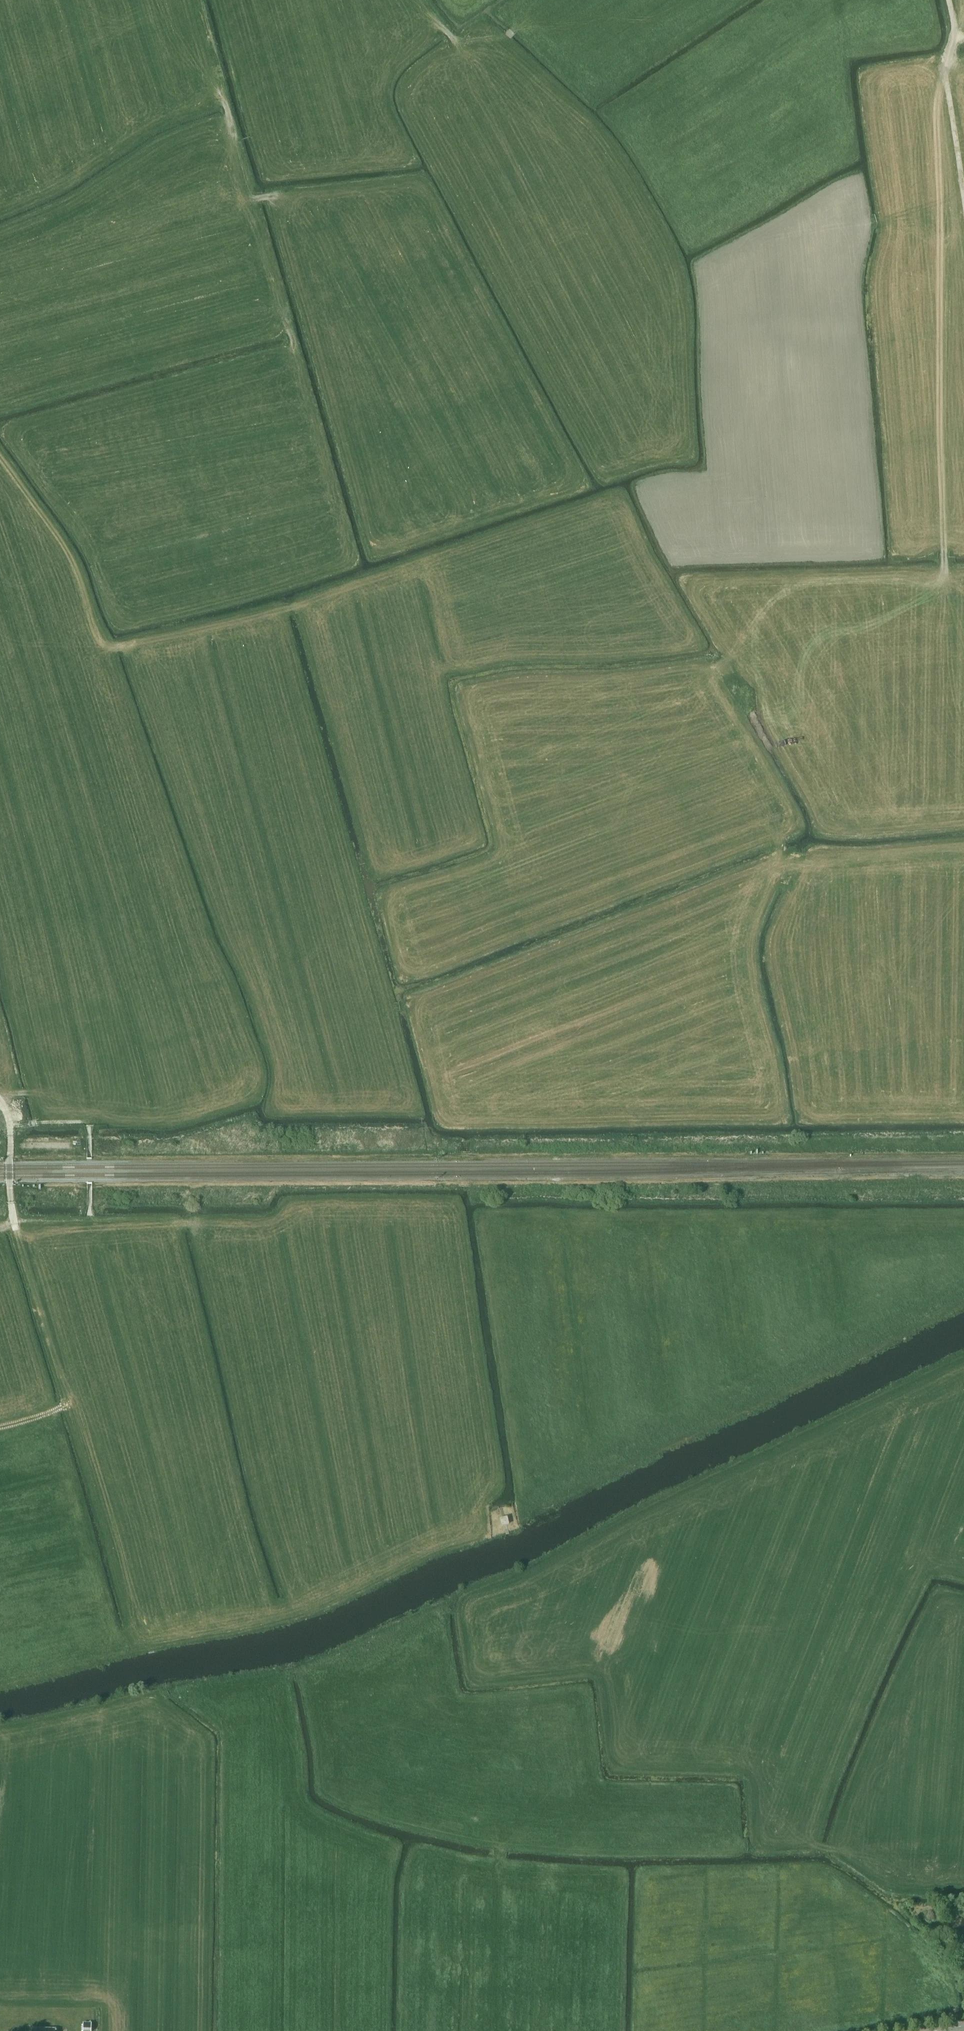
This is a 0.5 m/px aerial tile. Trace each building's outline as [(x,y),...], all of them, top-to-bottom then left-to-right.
[(500,1518),(501,1526),(509,1524),(508,1516),(500,1518)]
